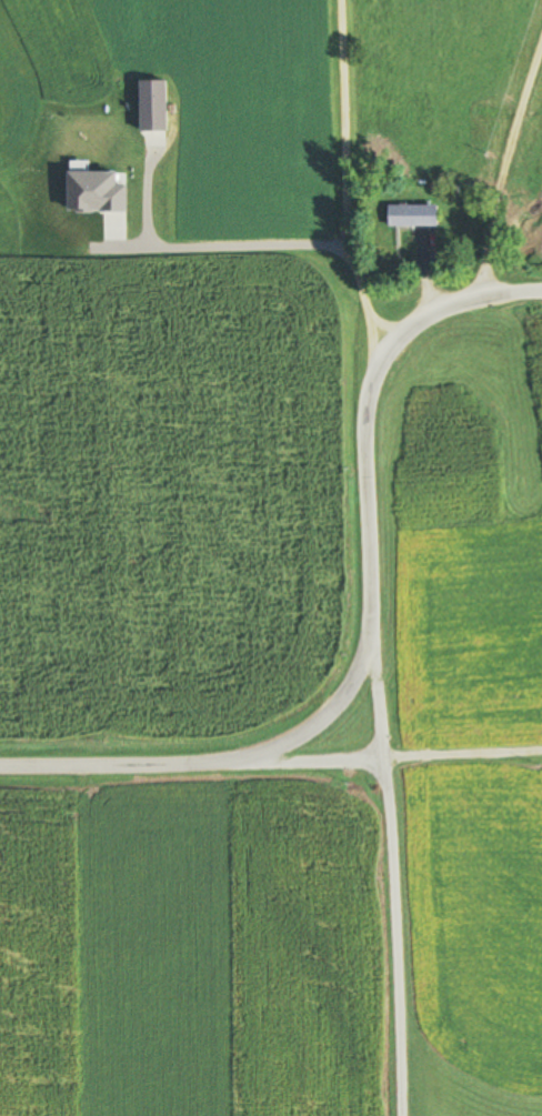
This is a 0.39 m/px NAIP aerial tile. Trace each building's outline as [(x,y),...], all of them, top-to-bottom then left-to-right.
[(441,205),(390,205),(390,227),(441,227),(441,205)]
